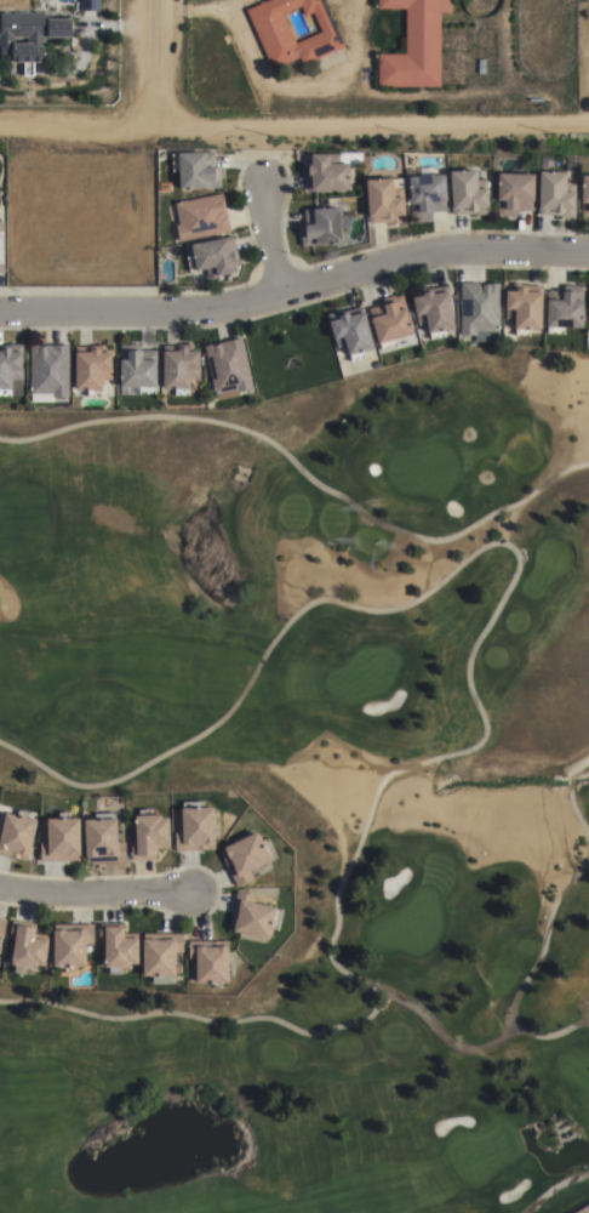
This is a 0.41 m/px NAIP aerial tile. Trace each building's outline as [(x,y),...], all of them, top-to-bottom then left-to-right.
[(80,11),(80,0),(99,0),(99,11),(80,11)] [(245,10),(267,0),(323,0),(344,46),(302,64),(299,57),(271,69),(245,10)] [(377,8),(377,0),(451,0),(451,12),(440,12),(440,86),(377,86),(378,53),(405,53),(405,8),(377,8)] [(12,59),(0,59),(0,45),(0,25),(0,13),(1,13),(4,12),(10,12),(11,13),(12,13),(15,12),(30,12),(32,13),(33,13),(34,12),(40,12),(41,13),(50,13),(50,18),(72,18),(72,36),(47,38),(47,36),(44,36),(44,52),(53,52),(53,50),(62,50),(62,62),(52,62),(52,59),(44,59),(44,62),(34,62),(34,75),(23,75),(23,62),(12,62),(12,59)] [(191,187),(191,189),(184,189),(184,187),(181,188),(179,170),(172,170),(172,153),(179,153),(179,150),(206,149),(206,150),(216,150),(216,166),(222,166),(222,186),(191,187)] [(313,188),(313,190),(304,190),(304,167),(303,167),(303,159),(307,159),(307,163),(310,163),(310,152),(328,152),(328,161),(348,161),(348,188),(313,188)] [(408,175),(419,173),(419,166),(434,165),(435,173),(445,172),(447,210),(431,211),(431,216),(412,217),(408,175)] [(450,169),(476,167),(478,187),(487,186),(490,213),(475,213),(475,212),(452,213),(450,169)] [(541,169),(567,170),(566,189),(576,189),(574,216),(561,216),(561,215),(538,213),(541,169)] [(498,171),(534,172),(534,210),(517,209),(517,215),(497,213),(498,171)] [(588,218),(588,175),(581,175),(580,217),(588,218)] [(365,178),(393,176),(394,195),(404,194),(405,213),(399,213),(399,221),(391,222),(391,221),(368,222),(365,178)] [(222,192),(230,229),(227,230),(225,227),(191,234),(193,239),(179,243),(176,224),(179,223),(176,203),(222,192)] [(342,241),(338,241),(338,244),(331,244),(331,243),(301,245),(299,226),(304,224),(303,207),(339,205),(342,241)] [(233,234),(238,256),(240,256),(241,263),(234,266),(235,270),(208,277),(206,267),(198,269),(191,243),(233,234)] [(459,334),(461,281),(499,283),(498,341),(475,341),(475,335),(459,334)] [(542,328),(530,328),(530,335),(514,335),(515,318),(505,318),(505,289),(516,290),(517,285),(543,285),(542,328)] [(584,326),(565,326),(565,332),(547,332),(547,298),(562,298),(562,285),(584,285),(584,326)] [(454,328),(442,329),(444,336),(430,338),(429,331),(428,332),(425,321),(417,324),(412,296),(423,294),(423,291),(433,290),(433,292),(447,290),(454,328)] [(382,300),(402,294),(412,332),(395,337),(398,344),(382,348),(381,342),(377,343),(367,307),(383,303),(382,300)] [(373,347),(362,349),(365,357),(350,360),(349,353),(348,354),(345,344),(336,347),(328,320),(338,318),(337,314),(348,312),(349,314),(364,311),(373,347)] [(253,388),(239,391),(240,397),(218,402),(216,393),(215,393),(204,346),(213,343),(213,344),(222,343),(221,342),(242,337),(253,388)] [(22,395),(0,395),(0,351),(1,351),(1,347),(10,347),(10,343),(22,343),(22,378),(22,395)] [(120,343),(141,343),(141,349),(156,349),(156,386),(155,386),(155,392),(139,392),(139,386),(121,386),(120,343)] [(29,344),(38,344),(38,346),(45,346),(45,344),(68,344),(69,397),(53,397),(53,402),(32,402),(32,393),(30,393),(29,344)] [(164,349),(178,349),(178,347),(189,347),(189,349),(200,349),(200,378),(190,378),(190,388),(189,388),(189,394),(176,394),(175,388),(164,388),(164,349)] [(75,351),(91,351),(91,348),(101,348),(101,351),(111,351),(111,380),(103,380),(103,389),(102,389),(102,395),(87,395),(87,389),(75,389),(75,351)] [(202,801),(204,809),(218,809),(218,831),(216,831),(216,850),(176,852),(176,832),(183,832),(182,801),(202,801)] [(139,818),(138,809),(151,808),(151,818),(161,816),(162,820),(170,819),(171,849),(156,850),(156,860),(132,861),(131,842),(136,842),(136,818),(139,818)] [(80,861),(40,862),(40,843),(47,843),(47,820),(58,820),(58,811),(69,811),(69,820),(79,820),(80,861)] [(96,821),(96,814),(115,814),(115,821),(118,821),(118,843),(125,843),(126,862),(86,864),(86,859),(85,859),(84,822),(96,821)] [(28,862),(0,856),(0,837),(5,815),(36,822),(28,862)] [(258,833),(262,842),(267,839),(276,858),(271,860),(271,862),(251,873),(255,879),(238,888),(219,852),(258,833)] [(282,911),(278,932),(275,930),(271,943),(234,933),(234,932),(229,930),(231,922),(236,923),(239,911),(234,910),(238,892),(256,896),(253,905),(282,911)] [(15,940),(10,939),(12,922),(36,924),(35,934),(48,936),(45,968),(38,968),(38,970),(27,969),(27,974),(15,973),(15,968),(11,967),(15,940)] [(139,967),(132,967),(132,969),(105,969),(105,943),(99,943),(99,924),(124,924),(124,941),(139,941),(139,967)] [(93,926),(93,944),(86,944),(86,969),(75,969),(75,974),(64,974),(64,969),(53,969),(53,926),(93,926)] [(143,935),(183,935),(183,953),(176,953),(176,966),(181,966),(181,976),(176,976),(176,978),(143,979),(143,941),(143,935)] [(229,941),(229,986),(196,986),(196,961),(189,961),(189,941),(206,941),(229,941)] [(566,1212),(588,1212),(588,1202),(566,1212)]
